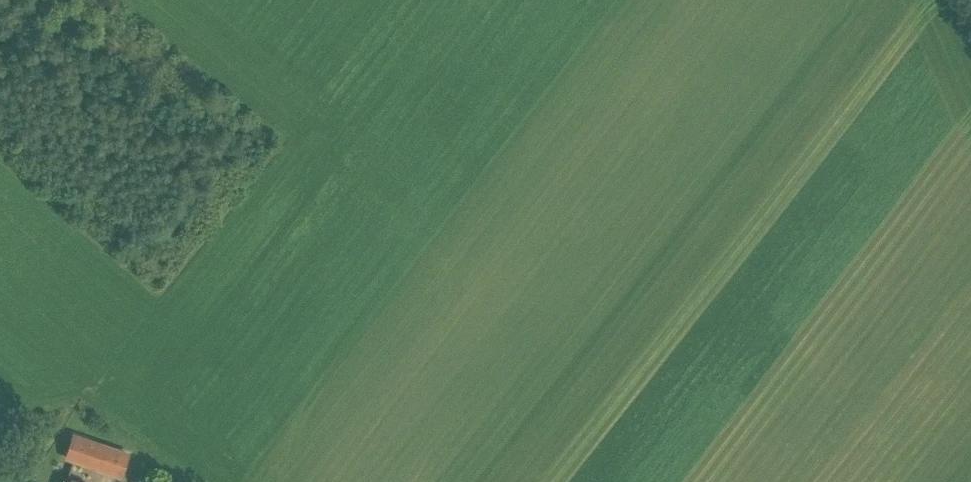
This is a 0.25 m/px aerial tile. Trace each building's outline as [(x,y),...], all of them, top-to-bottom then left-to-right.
[(121,479),(131,452),(72,433),(63,461),(121,479)]
